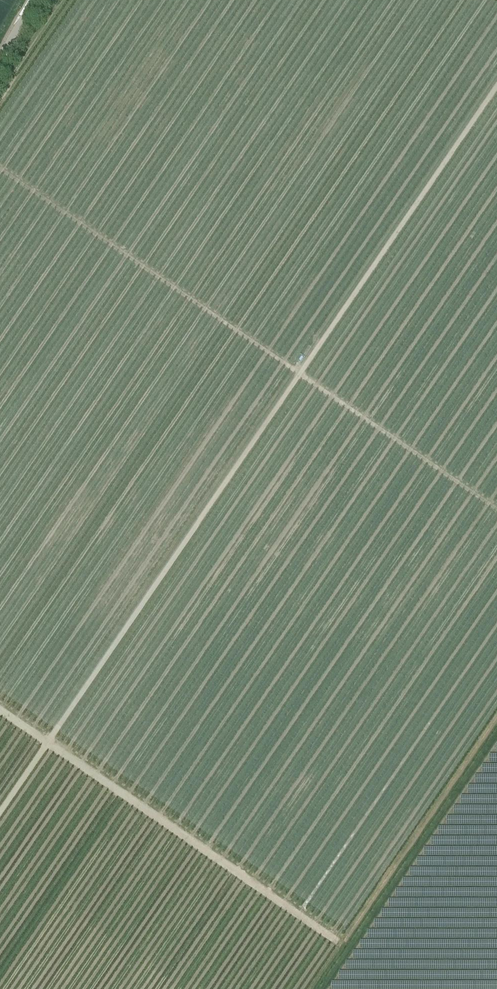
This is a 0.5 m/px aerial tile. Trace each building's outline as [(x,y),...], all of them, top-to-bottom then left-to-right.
[(483,8),(475,17),(474,18),(479,21),(484,16),(490,5),(489,4),(482,0),(474,0),(483,8)]
